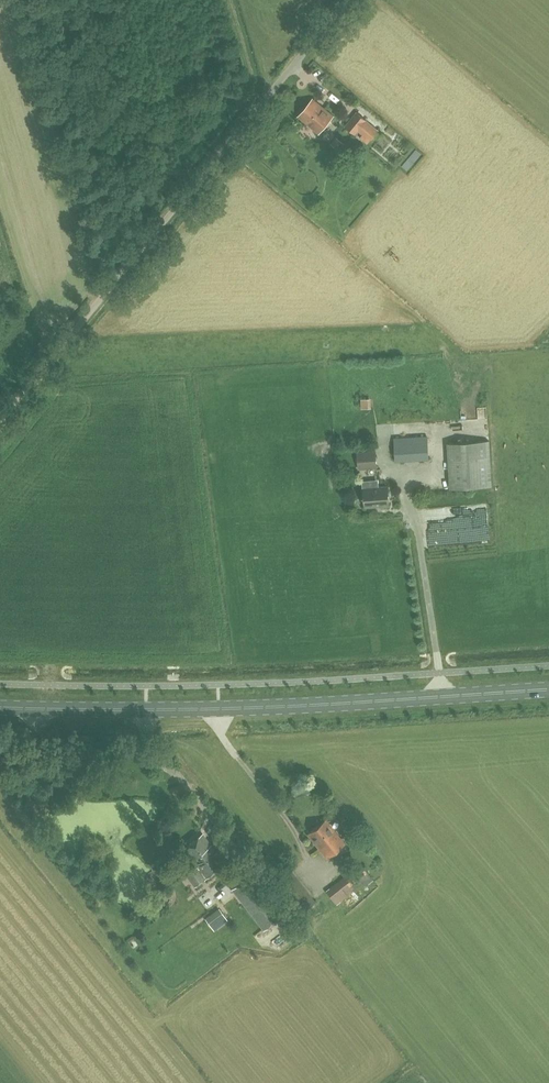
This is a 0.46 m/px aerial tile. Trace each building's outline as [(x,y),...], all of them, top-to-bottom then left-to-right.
[(319,134),(334,116),(313,98),(298,116),(319,134)] [(367,144),(379,130),(367,120),(368,119),(357,111),(345,126),(356,135),(358,131),(363,134),(360,138),(367,144)] [(341,152),(347,145),(337,137),(331,143),(341,152)] [(427,436),(395,438),(396,460),(428,458),(427,436)] [(451,489),(492,487),(490,442),(449,444),(451,489)] [(359,469),(377,468),(376,451),(357,452),(359,469)] [(383,486),(382,469),(365,470),(366,487),(383,486)] [(365,507),(390,505),(388,486),(364,488),(365,507)] [(490,521),(489,507),(437,510),(438,525),(490,521)] [(455,537),(455,549),(465,549),(465,537),(455,537)] [(327,858),(345,843),(326,819),(308,833),(327,858)] [(195,886),(225,863),(211,845),(203,833),(183,848),(191,860),(182,867),(195,886)] [(300,914),(316,901),(285,861),(269,874),(300,914)] [(366,887),(374,879),(360,863),(326,890),(337,904),(354,891),(353,890),(363,883),(366,887)] [(264,929),(281,915),(250,875),(233,889),(264,929)] [(219,895),(210,900),(213,906),(222,900),(219,895)] [(220,931),(234,920),(226,911),(212,922),(220,931)] [(295,947),(309,934),(303,928),(289,941),(295,947)] [(134,942),(142,951),(147,947),(138,938),(134,942)]
